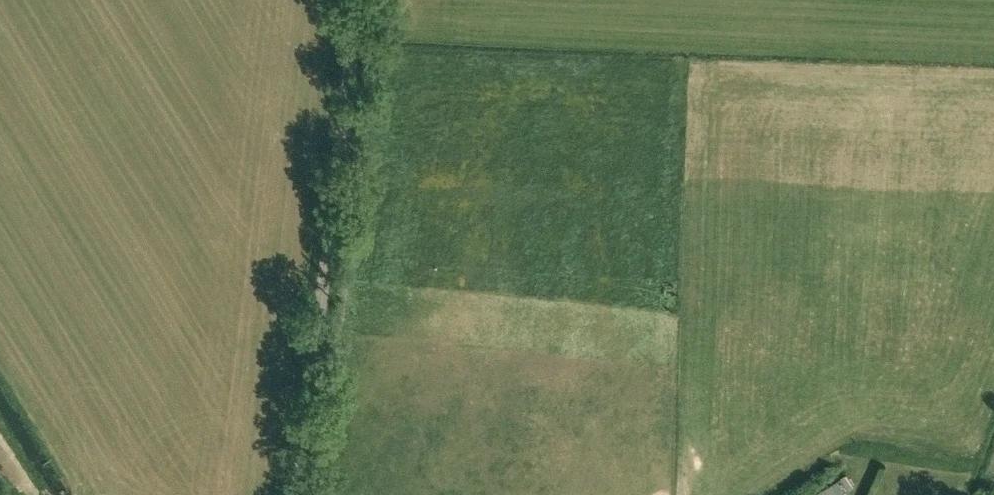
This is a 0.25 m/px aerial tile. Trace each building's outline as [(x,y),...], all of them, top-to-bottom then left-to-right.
[(841,484),(821,494),(846,494),(841,484)]
